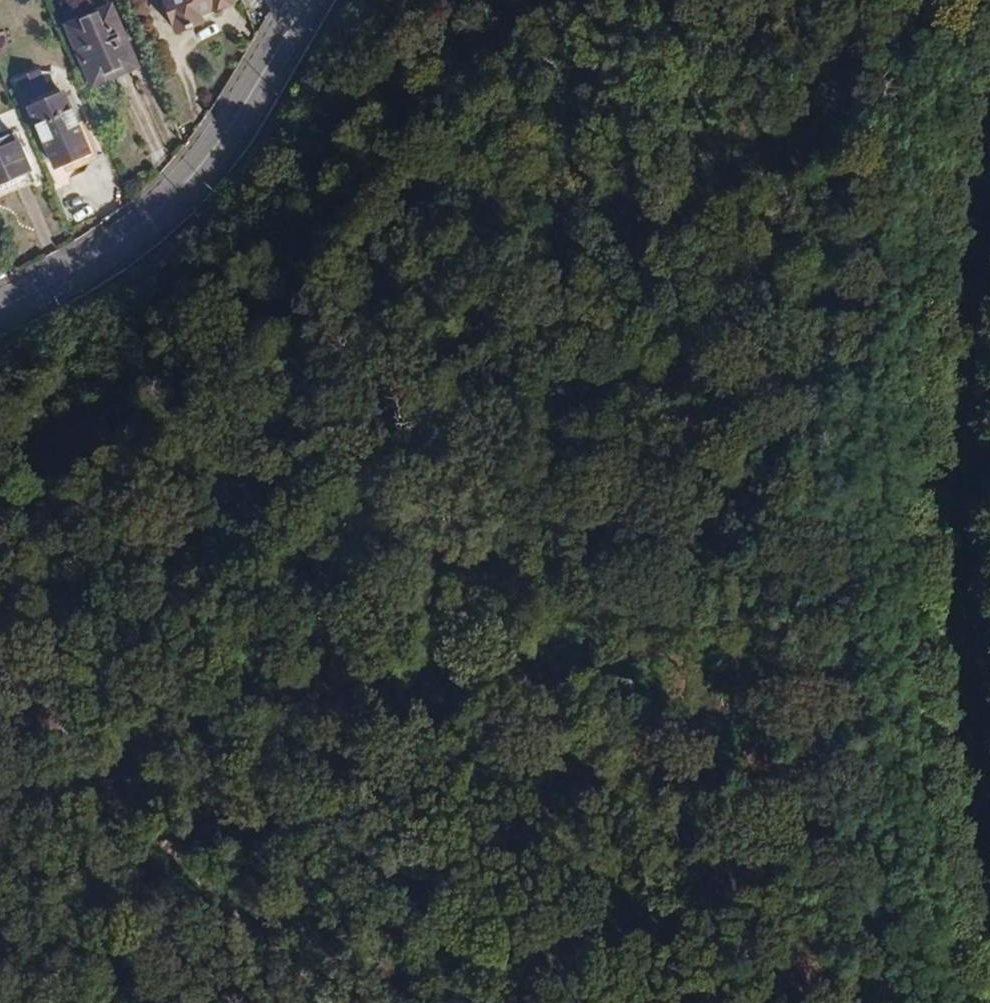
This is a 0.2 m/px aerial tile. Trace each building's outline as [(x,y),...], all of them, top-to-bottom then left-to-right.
[(183,34),(209,23),(205,14),(219,8),(221,12),(247,1),(247,0),(170,0),(183,34)] [(247,1),(257,24),(269,0),(247,0),(247,1)] [(116,10),(71,28),(92,84),(134,67),(126,48),(121,50),(117,40),(126,36),(116,10)] [(38,71),(16,80),(53,168),(86,154),(62,94),(44,101),(41,92),(44,84),(38,71)] [(0,139),(0,184),(28,173),(12,134),(0,139)]
